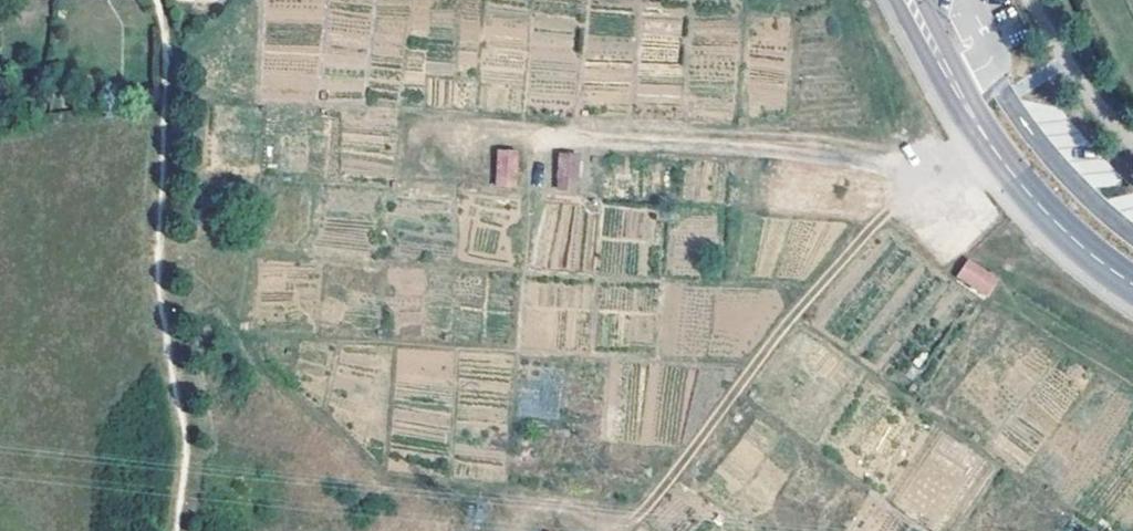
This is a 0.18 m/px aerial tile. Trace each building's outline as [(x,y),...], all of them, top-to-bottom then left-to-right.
[(516,155),(499,155),(497,188),(514,189),(516,155)] [(577,159),(560,158),(558,190),(576,192),(577,159)] [(972,263),(963,277),(990,296),(999,282),(972,263)]
